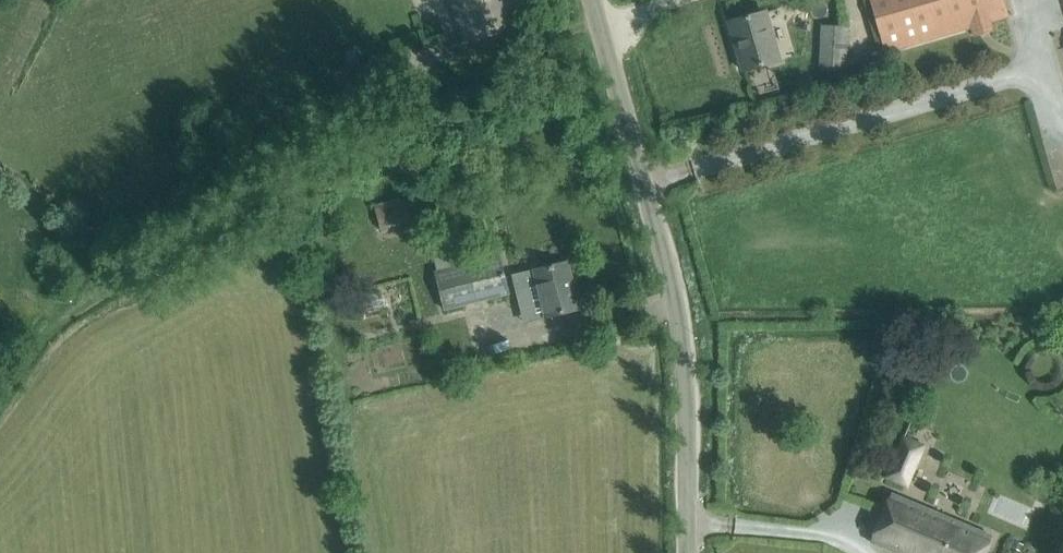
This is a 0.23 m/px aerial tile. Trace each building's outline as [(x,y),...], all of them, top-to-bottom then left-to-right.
[(465,40),(510,26),(502,0),(452,0),(465,40)] [(886,52),(943,36),(972,27),(974,35),(993,30),(991,22),(1008,16),(1004,0),(871,0),(886,52)] [(743,70),(779,60),(766,12),(730,22),(735,42),(739,41),(746,68),(743,69),(743,70)] [(847,26),(823,25),(821,65),(845,67),(847,26)] [(400,201),(399,198),(374,205),(375,208),(381,229),(413,221),(407,199),(400,201)] [(499,255),(436,271),(445,309),(509,294),(499,255)] [(513,275),(517,291),(539,286),(547,316),(578,309),(567,262),(513,275)] [(903,434),(885,477),(908,487),(926,444),(903,434)] [(992,537),(891,493),(871,541),(899,552),(985,552),(992,537)]
